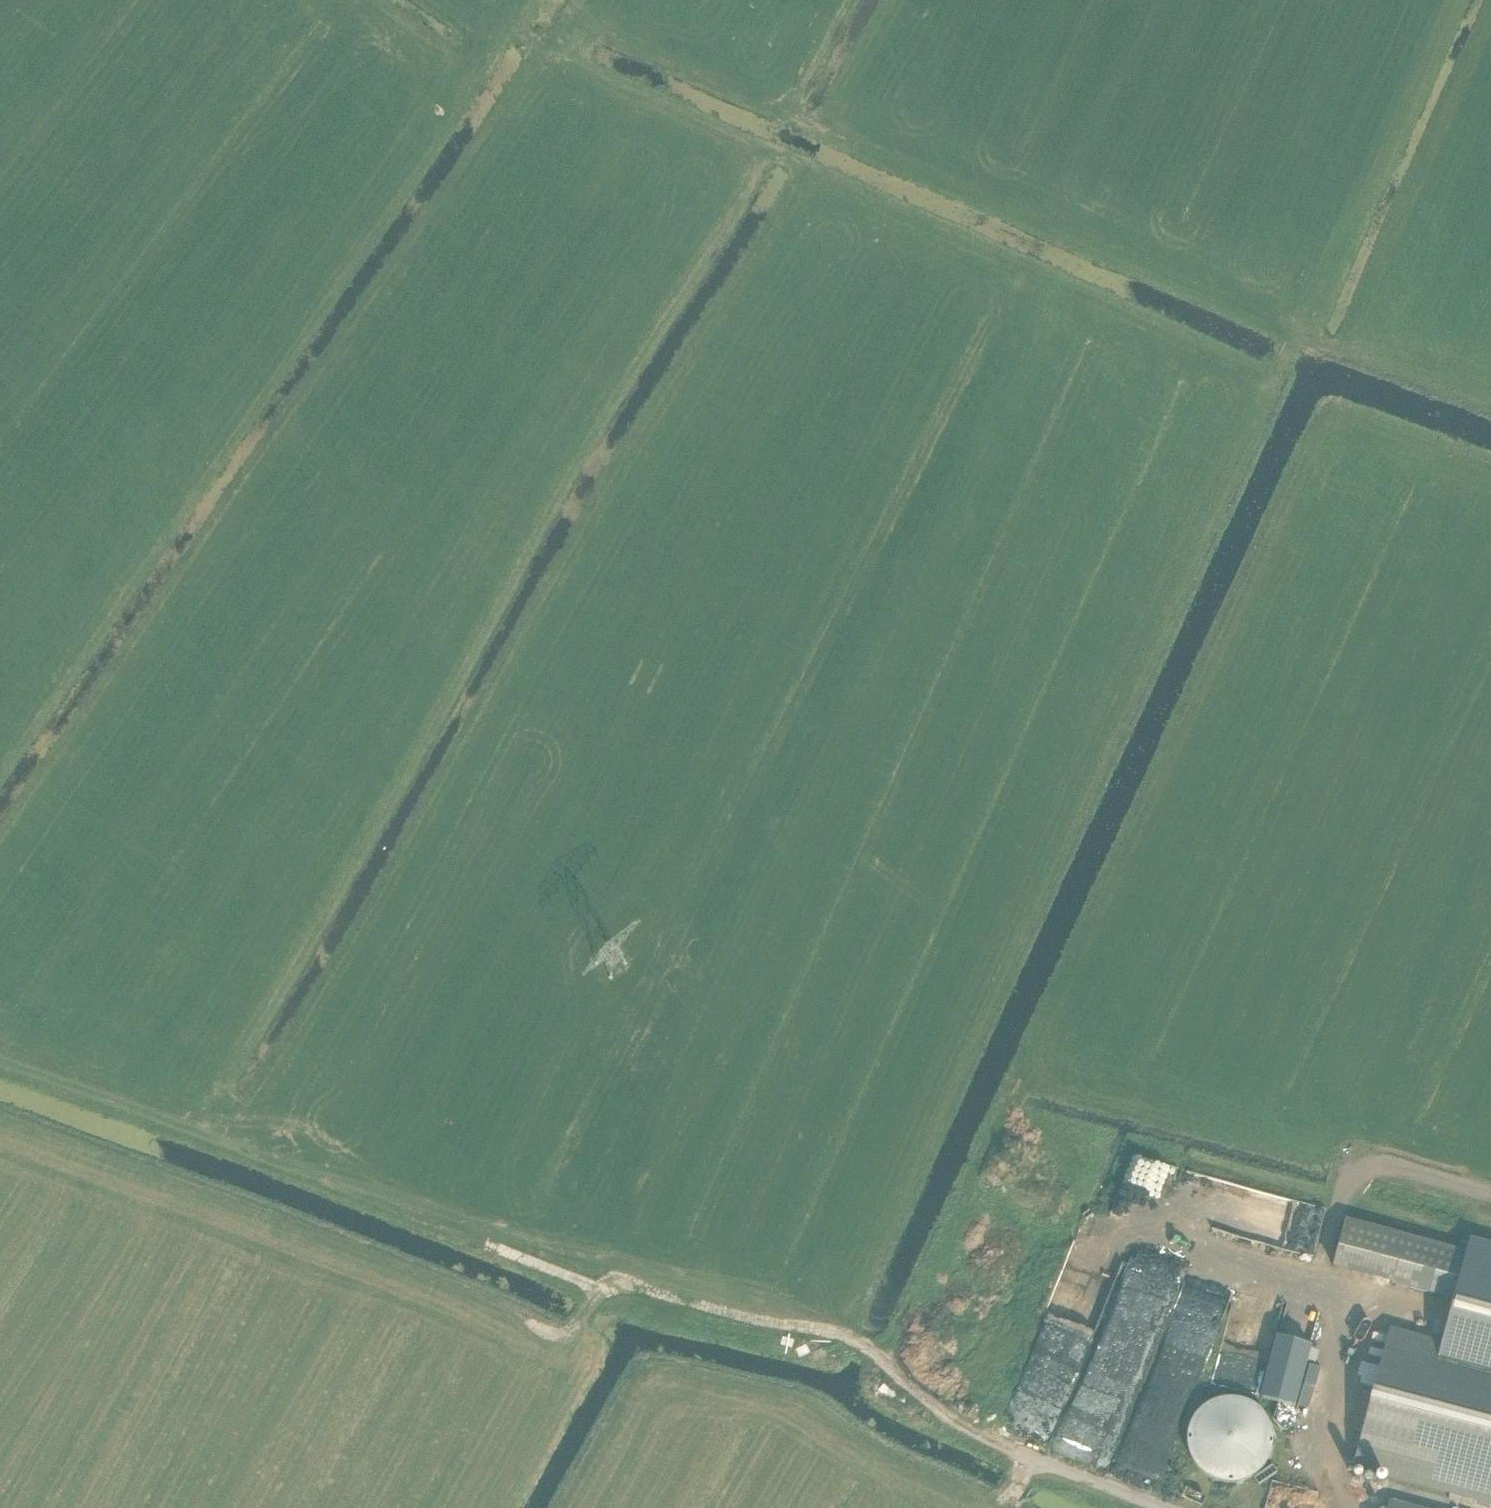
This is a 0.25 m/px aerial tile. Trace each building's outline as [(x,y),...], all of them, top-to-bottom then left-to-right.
[(1332,1268),(1451,1300),(1464,1250),(1345,1219),(1332,1268)] [(1353,1468),(1490,1506),(1490,1243),(1468,1237),(1464,1250),(1451,1300),(1440,1340),(1390,1327),(1353,1468)] [(1089,1344),(1097,1326),(1084,1321),(1076,1339),(1089,1344)] [(1311,1348),(1276,1338),(1261,1396),(1295,1406),(1311,1348)] [(1073,1406),(1085,1354),(1039,1343),(1022,1417),(1050,1424),(1055,1402),(1073,1406)] [(1231,1483),(1237,1482),(1243,1481),(1248,1478),(1254,1476),(1258,1472),(1262,1468),(1266,1463),(1269,1458),(1271,1452),(1272,1447),(1273,1441),(1272,1435),(1271,1429),(1269,1423),(1267,1418),(1263,1413),(1259,1408),(1254,1404),(1249,1401),(1243,1399),(1237,1398),(1231,1397),(1225,1397),(1219,1398),(1213,1400),(1208,1403),(1203,1406),(1198,1410),(1194,1415),(1191,1420),(1189,1426),(1187,1432),(1187,1438),(1187,1444),(1188,1450),(1190,1456),(1192,1461),(1196,1466),(1199,1470),(1204,1474),(1209,1477),(1214,1480),(1220,1482),(1226,1483),(1231,1483)]
